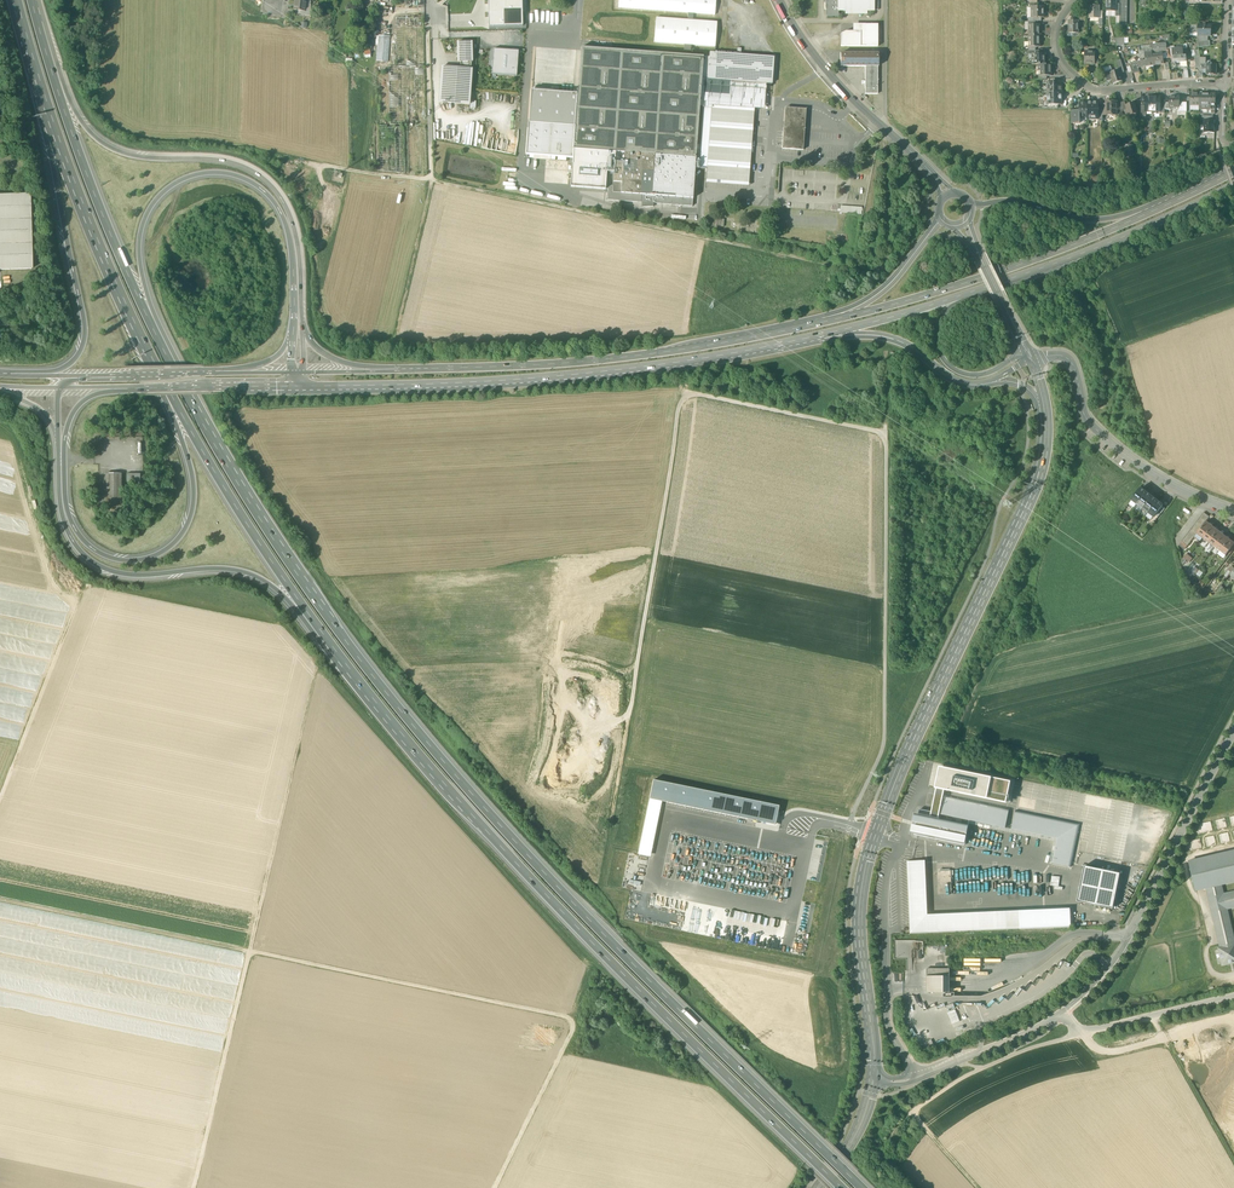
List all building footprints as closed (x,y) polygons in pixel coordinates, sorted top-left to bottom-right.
[(302,0),(295,0),(294,10),(306,11),(307,1),(302,0)] [(523,26),(522,0),(488,0),(489,27),(523,26)] [(715,15),(716,0),(619,0),(618,7),(688,13),(694,13),(715,15)] [(826,16),(838,16),(838,10),(874,10),(874,0),(827,0),(826,16)] [(1106,12),(1106,11),(1115,11),(1115,12),(1116,12),(1116,5),(1116,0),(1106,0),(1106,12)] [(1099,6),(1090,5),(1090,19),(1090,18),(1099,18),(1099,19),(1099,11),(1099,6)] [(1044,7),(1037,7),(1037,8),(1033,8),(1033,13),(1032,13),(1032,18),(1033,18),(1042,18),(1044,18),(1044,7)] [(688,20),(656,18),(654,42),(684,45),(684,55),(690,55),(691,45),(715,47),(717,22),(693,20),(688,20)] [(1078,20),(1069,20),(1069,33),(1070,33),(1078,33),(1078,34),(1079,21),(1079,20),(1078,20)] [(878,24),(866,24),(865,31),(865,46),(878,46),(878,24)] [(1035,25),(1029,25),(1029,26),(1031,26),(1031,30),(1029,30),(1029,35),(1029,36),(1040,36),(1040,35),(1039,26),(1040,26),(1040,25),(1035,25)] [(1211,26),(1198,26),(1198,36),(1211,36),(1211,26)] [(865,31),(846,31),(841,34),(841,46),(865,46),(865,31)] [(388,63),(390,37),(378,36),(376,62),(388,63)] [(1040,36),(1029,36),(1029,37),(1029,42),(1031,42),(1031,47),(1029,47),(1036,47),(1040,47),(1040,46),(1040,37),(1040,36)] [(1123,38),(1115,38),(1117,46),(1124,46),(1123,38)] [(472,42),(458,42),(458,62),(473,61),(472,42)] [(1157,45),(1150,45),(1150,50),(1152,50),(1163,49),(1167,49),(1166,44),(1165,44),(1165,42),(1164,42),(1161,42),(1161,43),(1160,43),(1160,42),(1157,42),(1157,45)] [(1198,43),(1184,44),(1184,46),(1183,46),(1183,48),(1183,49),(1183,55),(1186,55),(1185,49),(1186,46),(1187,47),(1198,45),(1198,43)] [(1150,45),(1144,46),(1144,50),(1145,54),(1152,53),(1152,50),(1150,50),(1150,45)] [(684,55),(581,47),(578,94),(575,126),(574,149),(624,153),(623,163),(621,194),(641,195),(693,199),(695,168),(695,163),(699,122),(699,112),(703,57),(703,56),(690,55),(684,55)] [(517,77),(519,52),(494,50),(492,75),(517,77)] [(1199,50),(1194,51),(1195,56),(1193,56),(1196,71),(1197,71),(1199,78),(1203,78),(1202,69),(1200,61),(1199,50)] [(737,54),(710,52),(709,57),(708,78),(708,79),(727,80),(766,83),(772,84),(774,57),(741,55),(737,54)] [(1095,52),(1090,52),(1086,52),(1086,57),(1085,57),(1085,64),(1095,64),(1095,63),(1095,56),(1095,52)] [(1152,53),(1145,54),(1146,61),(1151,61),(1150,59),(1153,58),(1152,56),(1152,53)] [(879,54),(840,54),(840,66),(878,66),(879,66),(879,54)] [(1040,54),(1032,54),(1029,54),(1029,59),(1033,59),(1033,65),(1039,65),(1046,65),(1046,64),(1046,54),(1040,54)] [(1163,54),(1152,56),(1153,58),(1154,65),(1164,64),(1163,54)] [(709,57),(703,57),(699,112),(704,112),(705,93),(706,78),(708,78),(709,57)] [(1146,61),(1138,62),(1139,66),(1139,68),(1154,65),(1153,58),(1150,59),(1151,61),(1146,61)] [(1205,58),(1200,58),(1201,61),(1200,61),(1202,69),(1205,69),(1205,68),(1206,66),(1207,66),(1206,75),(1216,75),(1216,65),(1212,65),(1212,64),(1210,61),(1208,61),(1207,64),(1205,64),(1205,58)] [(1121,59),(1116,61),(1119,70),(1120,73),(1125,72),(1121,59)] [(1046,65),(1039,65),(1040,65),(1040,71),(1042,71),(1042,75),(1042,76),(1046,76),(1052,76),(1052,65),(1046,65)] [(878,66),(865,66),(865,88),(878,88),(878,66)] [(472,69),(442,67),(440,103),(469,105),(472,69)] [(1112,70),(1104,73),(1107,81),(1112,80),(1110,73),(1113,72),(1112,70)] [(1113,72),(1110,73),(1112,80),(1114,84),(1122,81),(1120,73),(1119,70),(1113,72)] [(754,108),(764,109),(765,100),(766,83),(708,79),(708,78),(706,78),(704,112),(703,123),(700,164),(699,169),(707,169),(712,105),(713,105),(754,108)] [(1054,83),(1047,83),(1047,84),(1047,93),(1062,92),(1062,87),(1060,85),(1054,85),(1054,83)] [(532,90),(529,123),(575,126),(578,94),(558,92),(558,89),(553,89),(553,92),(532,90)] [(1062,92),(1047,93),(1047,94),(1047,105),(1056,105),(1062,105),(1062,92)] [(1199,93),(1191,93),(1191,97),(1191,105),(1199,106),(1199,93)] [(1211,93),(1199,93),(1199,106),(1199,109),(1211,109),(1211,106),(1211,100),(1211,93)] [(1180,97),(1169,97),(1169,103),(1169,107),(1180,107),(1180,103),(1180,97)] [(1098,102),(1087,102),(1087,118),(1098,118),(1098,111),(1098,102)] [(1117,102),(1106,102),(1106,104),(1106,115),(1117,115),(1117,102)] [(1126,106),(1127,110),(1125,111),(1127,117),(1135,114),(1138,113),(1135,103),(1126,106)] [(707,183),(749,186),(749,180),(750,161),(752,143),(753,123),(754,108),(713,105),(712,105),(707,169),(706,183),(707,183)] [(807,109),(786,107),(785,121),(784,128),(786,128),(786,126),(803,128),(803,130),(805,130),(806,123),(807,109)] [(1080,111),(1075,111),(1075,116),(1071,116),(1071,124),(1080,124),(1080,118),(1080,111)] [(1211,121),(1205,121),(1204,125),(1204,132),(1215,133),(1215,121),(1213,121),(1211,121)] [(575,126),(529,123),(526,155),(534,155),(551,157),(573,158),(574,149),(575,126)] [(803,128),(786,126),(786,128),(784,128),(782,149),(803,150),(804,139),(805,130),(803,130),(803,128)] [(624,153),(574,149),(573,158),(571,187),(606,190),(606,188),(608,189),(613,189),(615,162),(623,163),(624,153)] [(623,163),(615,162),(613,189),(613,193),(621,194),(623,163)] [(621,194),(613,193),(613,189),(608,189),(607,200),(641,203),(641,195),(621,194)] [(0,196),(0,270),(31,269),(29,195),(0,196)] [(693,199),(641,195),(641,203),(642,203),(642,207),(653,207),(654,204),(692,207),(693,199)] [(861,215),(861,208),(841,206),(840,213),(861,215)] [(122,504),(122,474),(107,474),(107,504),(122,504)] [(1140,488),(1131,500),(1137,505),(1146,493),(1140,488)] [(1146,493),(1137,505),(1142,509),(1151,497),(1146,493)] [(1151,497),(1142,509),(1148,513),(1157,501),(1151,497)] [(1163,505),(1157,501),(1148,513),(1153,517),(1158,512),(1162,506),(1163,505)] [(1212,526),(1206,522),(1203,526),(1201,529),(1198,531),(1197,534),(1203,538),(1212,526)] [(1212,526),(1203,538),(1208,542),(1218,530),(1212,526)] [(1218,530),(1208,542),(1214,547),(1223,535),(1218,530)] [(1223,535),(1214,547),(1220,551),(1229,539),(1223,535)] [(1220,551),(1226,555),(1233,544),(1233,543),(1229,539),(1220,551)] [(1182,558),(1188,564),(1194,558),(1187,553),(1182,558)] [(1232,566),(1229,570),(1225,576),(1224,578),(1226,580),(1230,574),(1233,569),(1233,568),(1232,566)] [(1010,782),(939,767),(935,788),(937,788),(944,790),(1006,803),(1010,782)] [(779,806),(654,780),(650,799),(659,801),(775,825),(779,806)] [(1009,810),(945,797),(940,820),(938,819),(944,790),(937,788),(931,818),(915,815),(913,822),(917,823),(916,826),(913,825),(911,832),(915,833),(914,835),(965,845),(970,820),(1005,828),(1009,810)] [(659,801),(650,799),(638,854),(648,856),(659,801)] [(1080,824),(1016,811),(1012,829),(1058,839),(1053,864),(1071,867),(1080,824)] [(1190,862),(1196,890),(1206,888),(1221,884),(1233,881),(1233,851),(1190,862)] [(1070,909),(927,915),(925,861),(923,861),(907,861),(910,934),(1071,927),(1070,911),(1070,909)] [(1120,874),(1085,866),(1077,901),(1112,909),(1120,874)] [(1221,884),(1206,888),(1220,948),(1233,945),(1233,939),(1227,909),(1233,907),(1233,892),(1224,894),(1221,884)] [(1220,948),(1219,948),(1223,965),(1233,962),(1233,945),(1220,948)] [(940,956),(940,967),(948,967),(948,956),(940,956)] [(950,969),(927,969),(927,993),(950,993),(950,969)] [(947,1006),(954,1024),(962,1020),(955,1003),(947,1006)] [(923,1043),(925,1049),(935,1045),(933,1039),(923,1043)]
